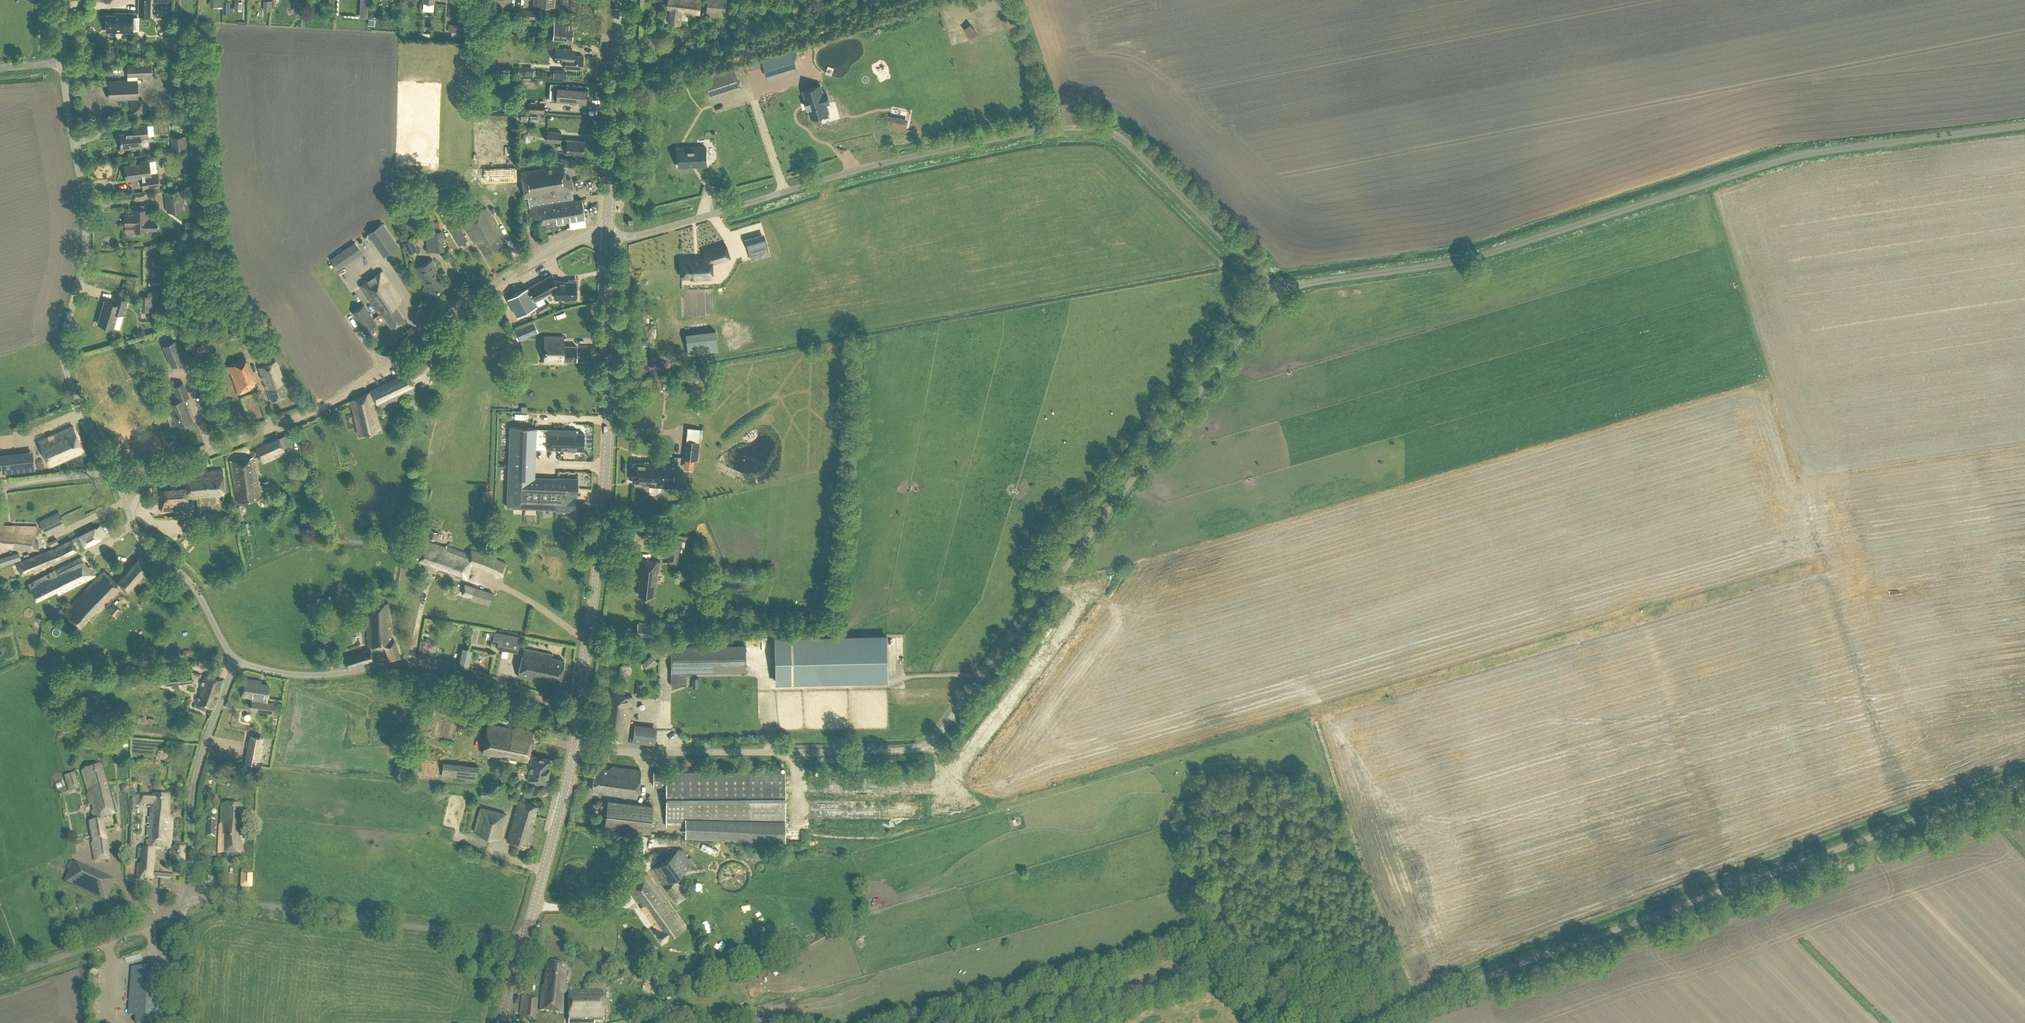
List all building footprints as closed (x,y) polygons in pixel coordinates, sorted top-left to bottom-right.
[(150,0),(140,0),(140,16),(150,16),(150,0)] [(702,0),(668,0),(668,6),(670,6),(669,21),(681,22),(682,11),(701,13),(702,0)] [(727,0),(709,0),(707,15),(726,17),(727,0)] [(234,9),(241,9),(242,1),(235,1),(234,9)] [(536,18),(537,10),(519,8),(519,17),(536,18)] [(140,16),(134,16),(134,13),(121,13),(121,15),(107,14),(107,32),(133,32),(133,29),(140,30),(140,16)] [(571,38),(572,26),(570,26),(571,19),(542,17),(541,24),(554,25),(553,36),(571,38)] [(180,49),(180,29),(179,29),(171,29),(170,49),(179,49),(180,49)] [(581,69),(582,55),(571,54),(572,48),(555,47),(554,60),(565,61),(565,67),(581,69)] [(768,79),(797,70),(791,50),(762,59),(768,79)] [(157,69),(174,68),(173,59),(157,60),(157,69)] [(118,64),(118,72),(128,72),(129,65),(118,64)] [(129,75),(150,75),(150,65),(129,66),(129,75)] [(533,76),(534,67),(525,66),(525,76),(533,76)] [(706,77),(712,97),(741,88),(735,68),(706,77)] [(119,100),(118,97),(138,96),(138,80),(110,81),(110,98),(112,98),(112,100),(119,100)] [(585,103),(586,87),(550,84),(549,100),(585,103)] [(821,84),(803,89),(807,102),(806,102),(806,103),(808,108),(809,108),(812,117),(829,112),(826,103),(830,102),(826,91),(823,92),(821,84)] [(132,113),(144,113),(144,101),(132,101),(132,113)] [(545,112),(545,102),(529,102),(528,112),(545,112)] [(909,118),(891,115),(889,126),(905,129),(907,127),(909,118)] [(121,148),(140,147),(139,136),(148,135),(147,124),(132,125),(133,132),(120,133),(121,148)] [(566,139),(560,139),(561,132),(546,131),(545,140),(560,141),(560,145),(565,146),(565,152),(583,153),(584,140),(566,139)] [(172,137),(173,149),(183,148),(182,136),(172,137)] [(706,146),(677,148),(678,166),(707,164),(706,146)] [(141,164),(125,166),(127,181),(132,180),(142,179),(143,185),(143,189),(144,189),(146,189),(159,187),(157,173),(151,174),(150,172),(149,160),(141,162),(141,164)] [(566,178),(564,165),(522,171),(526,196),(529,196),(535,237),(547,235),(546,227),(554,225),(560,222),(585,217),(582,198),(573,200),(571,189),(573,189),(571,177),(566,178)] [(185,186),(196,185),(195,172),(184,174),(185,186)] [(168,212),(184,210),(181,189),(165,191),(168,212)] [(148,217),(148,209),(133,208),(133,213),(125,213),(125,230),(145,230),(158,230),(158,218),(148,217)] [(503,242),(498,234),(501,233),(487,209),(464,222),(476,242),(478,241),(485,252),(503,242)] [(428,230),(425,231),(428,251),(445,248),(441,219),(426,221),(428,230)] [(399,244),(382,220),(367,230),(384,254),(399,244)] [(459,245),(468,240),(458,223),(449,228),(459,245)] [(409,254),(418,249),(412,238),(403,243),(409,254)] [(338,270),(363,253),(355,242),(330,258),(338,270)] [(703,255),(703,257),(699,258),(699,259),(692,260),(692,258),(681,258),(681,268),(681,278),(690,277),(690,279),(711,278),(711,274),(710,263),(728,258),(724,244),(701,250),(703,255)] [(430,294),(444,287),(435,269),(438,268),(434,259),(417,267),(430,294)] [(405,318),(396,305),(402,300),(382,270),(361,285),(367,293),(381,314),(383,313),(392,326),(405,318)] [(554,281),(551,274),(507,297),(516,316),(530,309),(537,305),(534,300),(548,292),(554,289),(555,298),(575,297),(575,288),(577,288),(577,282),(574,278),(569,279),(569,281),(554,281)] [(157,311),(157,295),(142,295),(142,311),(157,311)] [(124,314),(128,300),(115,296),(113,302),(106,300),(99,324),(114,328),(119,313),(124,314)] [(377,323),(364,304),(352,312),(365,331),(377,323)] [(518,339),(538,331),(534,321),(514,329),(518,339)] [(687,355),(717,352),(715,330),(685,333),(687,355)] [(226,335),(217,338),(219,344),(228,341),(226,335)] [(563,362),(575,362),(576,345),(563,345),(564,335),(545,335),(544,361),(563,362)] [(183,360),(175,339),(163,343),(171,365),(183,360)] [(240,393),(257,386),(254,381),(256,380),(247,357),(228,365),(240,393)] [(272,399),(287,393),(280,376),(283,375),(277,359),(259,366),(272,399)] [(146,369),(144,364),(137,367),(139,372),(146,369)] [(697,370),(692,376),(698,381),(703,375),(697,370)] [(379,408),(415,391),(406,373),(371,390),(379,408)] [(178,426),(193,420),(185,398),(189,397),(183,383),(173,386),(179,400),(170,404),(173,412),(169,414),(168,416),(171,425),(173,425),(178,424),(178,426)] [(360,434),(380,428),(370,391),(352,400),(360,434)] [(51,465),(82,452),(81,449),(84,448),(74,424),(40,439),(51,465)] [(534,478),(534,476),(534,475),(535,469),(535,448),(561,449),(581,450),(583,450),(584,433),(576,432),(576,429),(559,429),(555,429),(548,428),(548,431),(537,430),(537,428),(511,427),(510,476),(508,506),(556,508),(556,510),(574,511),(575,494),(577,494),(578,478),(572,477),(563,477),(560,477),(557,477),(557,479),(534,478)] [(279,436),(255,447),(263,464),(286,453),(279,436)] [(686,440),(683,458),(697,460),(699,441),(686,440)] [(26,451),(14,453),(14,455),(14,460),(2,461),(3,469),(15,467),(28,466),(27,458),(27,453),(26,451)] [(237,501),(260,498),(253,457),(230,461),(237,501)] [(675,486),(676,459),(652,458),(650,463),(632,462),(631,481),(647,482),(647,485),(675,486)] [(47,460),(41,462),(44,470),(50,469),(47,460)] [(207,471),(207,469),(186,471),(187,487),(160,488),(162,510),(188,509),(187,496),(211,495),(211,494),(224,493),(223,470),(207,471)] [(53,525),(49,516),(39,521),(43,530),(53,525)] [(39,525),(35,525),(9,524),(9,525),(0,525),(0,546),(4,546),(4,545),(10,545),(9,548),(38,548),(38,540),(33,540),(33,534),(39,534),(39,525)] [(84,547),(102,538),(96,526),(78,535),(84,547)] [(428,536),(434,538),(436,531),(430,529),(428,536)] [(21,575),(58,560),(78,550),(72,538),(51,549),(17,562),(21,575)] [(56,538),(49,541),(51,546),(58,543),(56,538)] [(681,551),(682,539),(664,538),(663,549),(668,550),(667,562),(679,563),(680,551),(681,551)] [(468,561),(502,574),(507,562),(490,556),(482,553),(474,550),(470,548),(468,552),(454,547),(446,544),(444,543),(444,545),(443,546),(425,539),(418,558),(437,565),(436,568),(437,568),(442,570),(444,567),(455,571),(454,574),(465,578),(466,579),(468,575),(470,571),(465,569),(465,568),(468,561)] [(135,553),(141,545),(136,541),(130,549),(135,553)] [(56,568),(28,582),(35,598),(59,587),(61,591),(79,583),(78,581),(87,576),(88,578),(96,575),(89,564),(87,565),(82,556),(56,568)] [(657,572),(658,560),(638,557),(636,578),(639,578),(637,593),(654,595),(655,582),(654,582),(656,572),(657,572)] [(117,581),(122,585),(127,589),(146,569),(148,566),(141,560),(139,558),(117,581)] [(99,610),(122,585),(117,581),(105,570),(65,611),(80,625),(97,608),(99,610)] [(464,583),(460,593),(471,597),(474,586),(464,583)] [(389,616),(388,602),(368,604),(369,616),(366,616),(368,646),(385,646),(390,659),(400,656),(394,638),(391,639),(390,616),(389,616)] [(117,617),(122,611),(116,605),(110,610),(117,617)] [(653,637),(654,624),(638,622),(636,635),(653,637)] [(518,652),(521,636),(494,631),(492,641),(498,642),(496,648),(518,652)] [(776,638),(776,681),(889,679),(888,636),(776,638)] [(746,644),(713,645),(671,645),(671,672),(671,685),(687,684),(687,677),(687,671),(746,670),(746,644)] [(348,667),(373,660),(370,648),(345,655),(348,667)] [(559,681),(564,660),(552,657),(552,654),(523,648),(518,675),(541,679),(541,677),(559,681)] [(97,661),(108,655),(105,649),(94,654),(97,661)] [(642,663),(648,670),(657,662),(651,654),(642,663)] [(166,684),(193,681),(191,669),(165,672),(166,684)] [(217,693),(222,679),(205,673),(199,690),(201,691),(197,703),(212,708),(215,699),(213,697),(214,692),(217,693)] [(269,685),(260,684),(260,681),(254,680),(244,678),(242,694),(241,696),(252,698),(252,699),(259,700),(257,711),(273,713),(274,702),(266,701),(267,698),(269,685)] [(599,736),(626,739),(632,696),(608,693),(607,702),(605,706),(602,710),(599,736)] [(547,782),(551,757),(529,753),(533,731),(487,723),(482,753),(531,761),(528,779),(547,782)] [(632,740),(654,743),(656,729),(634,726),(634,727),(632,740)] [(249,741),(245,761),(259,763),(261,750),(263,750),(264,744),(249,741)] [(969,764),(980,756),(973,748),(963,756),(969,764)] [(477,783),(477,765),(442,765),(442,783),(477,783)] [(639,769),(610,765),(605,767),(593,765),(589,788),(599,790),(598,792),(604,793),(635,798),(639,769)] [(93,812),(92,812),(95,822),(89,824),(93,845),(95,863),(110,861),(104,819),(118,815),(110,788),(106,789),(100,767),(82,773),(91,806),(92,806),(93,812)] [(785,841),(785,769),(654,770),(654,784),(666,784),(666,824),(685,824),(685,836),(785,841)] [(70,793),(80,791),(75,775),(66,777),(70,793)] [(481,798),(494,798),(493,788),(480,788),(481,798)] [(136,806),(140,806),(140,797),(136,797),(135,791),(129,791),(131,815),(129,859),(134,859),(135,848),(133,848),(134,831),(139,831),(139,825),(134,825),(134,815),(139,815),(139,809),(136,809),(136,806)] [(140,797),(140,806),(152,807),(148,849),(139,848),(138,859),(141,860),(140,865),(138,865),(136,880),(152,881),(155,850),(171,850),(173,820),(169,819),(171,799),(140,797)] [(530,845),(537,821),(533,820),(537,804),(520,799),(508,838),(530,845)] [(650,832),(653,805),(607,799),(604,827),(650,832)] [(240,830),(241,807),(222,806),(221,826),(220,826),(219,855),(244,856),(244,831),(240,830)] [(500,838),(507,813),(479,806),(473,831),(500,838)] [(879,808),(880,823),(891,822),(890,808),(879,808)] [(185,867),(186,845),(174,844),(174,853),(170,853),(169,867),(185,867)] [(662,887),(691,865),(678,848),(649,871),(662,887)] [(737,861),(737,852),(729,852),(729,861),(737,861)] [(63,884),(67,885),(106,904),(116,883),(71,861),(67,870),(69,871),(63,884)] [(251,889),(252,876),(251,876),(252,871),(242,870),(242,875),(241,875),(241,888),(242,888),(241,893),(250,893),(250,888),(251,889)] [(685,926),(658,889),(646,873),(627,886),(637,901),(640,899),(644,905),(642,906),(655,925),(656,925),(658,928),(655,931),(663,942),(685,926)] [(677,880),(676,879),(665,888),(673,898),(685,889),(678,880),(677,880)] [(565,989),(565,986),(567,966),(548,964),(546,987),(544,987),(541,1012),(564,1015),(567,990),(565,989)] [(164,971),(132,968),(129,1016),(137,1017),(136,1022),(152,1022),(153,1018),(161,1019),(164,971)] [(602,1000),(604,1000),(604,992),(569,993),(570,1022),(599,1022),(605,1022),(605,1017),(602,1017),(602,1000)] [(535,1022),(537,999),(521,998),(519,1020),(535,1022)]
